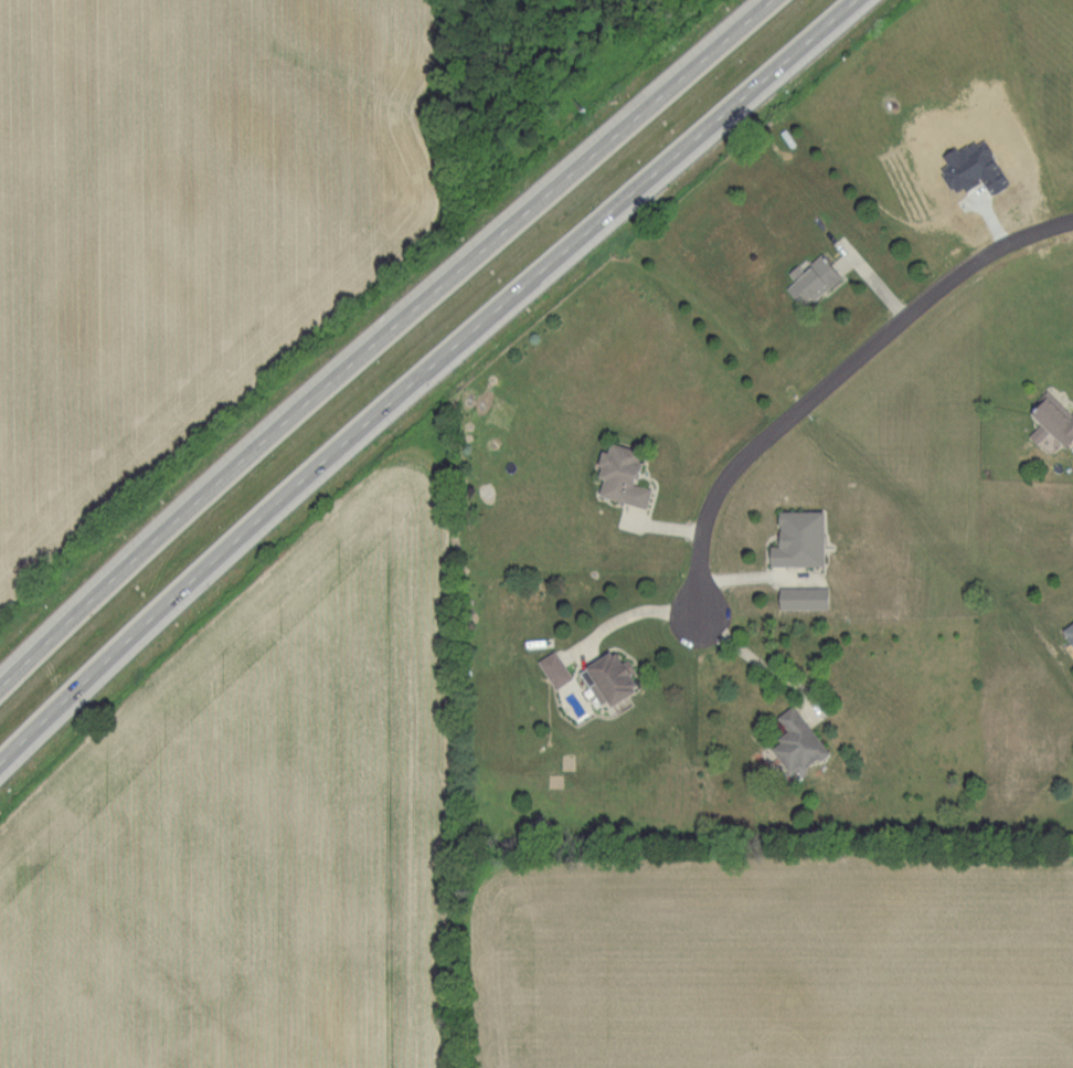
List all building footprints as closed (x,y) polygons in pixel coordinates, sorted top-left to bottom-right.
[(1002,181),(985,138),(943,155),(949,170),(942,172),(949,191),(966,185),(969,194),(1002,181)] [(844,276),(824,251),(809,264),(806,259),(790,272),(796,280),(787,288),(804,309),(844,276)] [(1059,446),(1072,431),(1072,416),(1041,386),(1019,410),(1059,446)] [(650,507),(655,489),(639,485),(648,451),(615,443),(613,451),(608,450),(601,478),(604,479),(600,494),(650,507)] [(828,510),(783,510),(783,545),(772,545),(771,564),(827,565),(828,510)] [(832,587),(782,586),(781,608),(832,609),(832,587)] [(1053,627),(1072,659),(1072,615),(1053,627)] [(618,705),(647,687),(622,647),(583,672),(592,686),(588,689),(599,707),(613,698),(618,705)] [(574,677),(556,650),(540,660),(557,688),(574,677)] [(793,734),(775,746),(796,776),(831,753),(798,705),(781,716),(793,734)]
